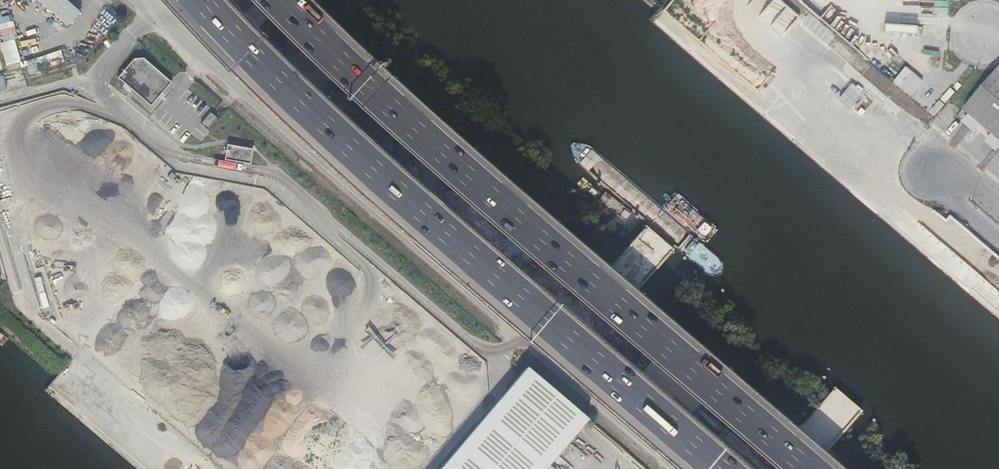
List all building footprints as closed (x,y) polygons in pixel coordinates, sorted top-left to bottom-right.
[(70,20),(82,6),(75,0),(46,0),(70,20)] [(0,12),(0,19),(5,42),(3,43),(7,65),(23,62),(12,9),(0,12)] [(154,106),(175,82),(141,53),(120,77),(154,106)] [(998,63),(960,107),(961,108),(998,64),(998,63)] [(961,108),(998,141),(998,64),(961,108)] [(838,95),(849,106),(862,94),(851,83),(838,95)] [(950,88),(940,99),(945,103),(954,92),(950,88)] [(934,116),(943,105),(938,101),(929,112),(934,116)] [(208,111),(198,123),(205,128),(215,117),(208,111)] [(231,144),(230,157),(252,159),(253,147),(231,144)] [(49,305),(47,294),(48,294),(44,276),(34,279),(41,307),(49,305)] [(437,468),(542,468),(585,418),(524,367),(437,468)]
